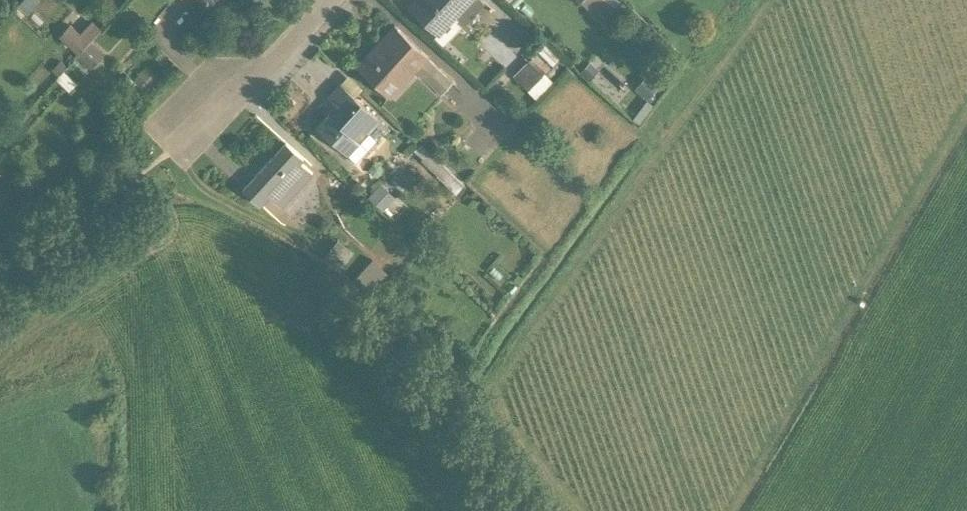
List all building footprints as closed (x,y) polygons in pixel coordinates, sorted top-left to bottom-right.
[(483,2),(481,0),(412,0),(406,6),(420,19),(416,24),(431,38),(435,34),(437,35),(454,16),(463,24),(483,2)] [(580,3),(605,27),(618,14),(615,11),(621,3),(618,0),(582,0),(580,3)] [(632,13),(621,24),(640,43),(650,33),(638,21),(639,20),(632,13)] [(77,56),(101,30),(91,21),(78,34),(69,25),(57,38),(77,56)] [(392,23),(354,65),(388,97),(413,71),(440,96),(452,84),(425,58),(427,56),(392,23)] [(94,44),(91,41),(69,65),(82,78),(103,55),(93,45),(94,44)] [(544,44),(537,52),(551,67),(559,59),(544,44)] [(535,54),(511,77),(534,100),(551,83),(543,74),(549,68),(535,54)] [(588,62),(579,72),(589,81),(598,71),(588,62)] [(126,77),(121,82),(129,91),(135,85),(144,95),(158,80),(145,68),(133,82),(126,77)] [(63,74),(54,84),(60,90),(63,87),(67,91),(73,84),(63,74)] [(348,156),(355,163),(385,129),(378,122),(380,120),(354,95),(361,88),(347,74),(340,82),(339,81),(324,97),(337,108),(332,115),(327,111),(313,127),(346,157),(348,156)] [(645,101),(631,119),(638,124),(652,105),(649,103),(646,101),(659,85),(647,74),(633,89),(645,101)] [(284,142),(241,189),(259,205),(268,196),(281,208),(311,174),(299,162),(302,159),(284,142)] [(462,186),(419,144),(413,151),(444,181),(442,183),(455,195),(462,186)] [(394,199),(380,185),(367,198),(382,212),(394,199)] [(352,252),(337,240),(321,260),(337,272),(352,252)] [(371,261),(354,278),(364,287),(381,269),(371,261)]
